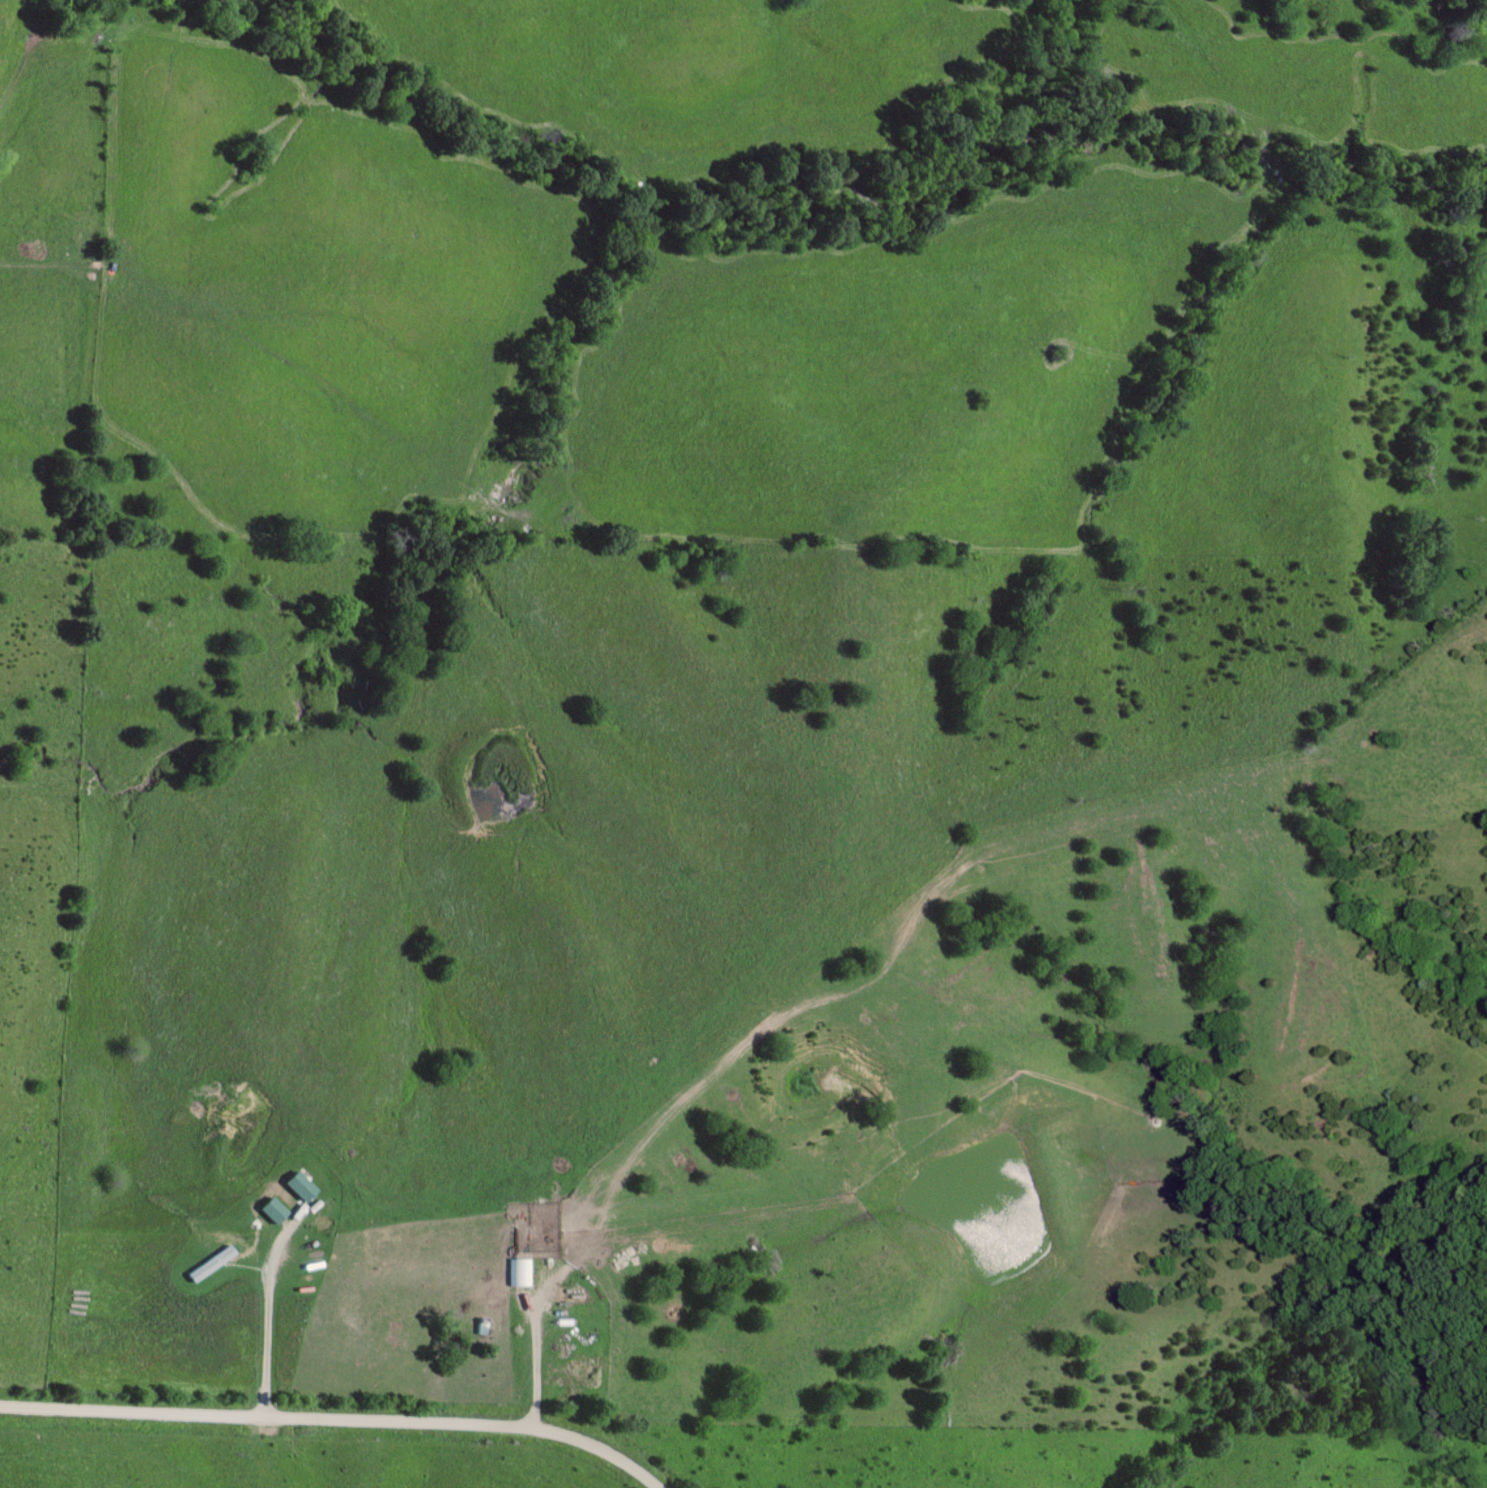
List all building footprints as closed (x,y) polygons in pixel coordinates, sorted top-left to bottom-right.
[(510,1289),(530,1289),(530,1260),(509,1260),(509,1255),(500,1255),(500,1268),(510,1268),(510,1289)] [(467,1290),(453,1290),(453,1300),(467,1300),(467,1290)]
